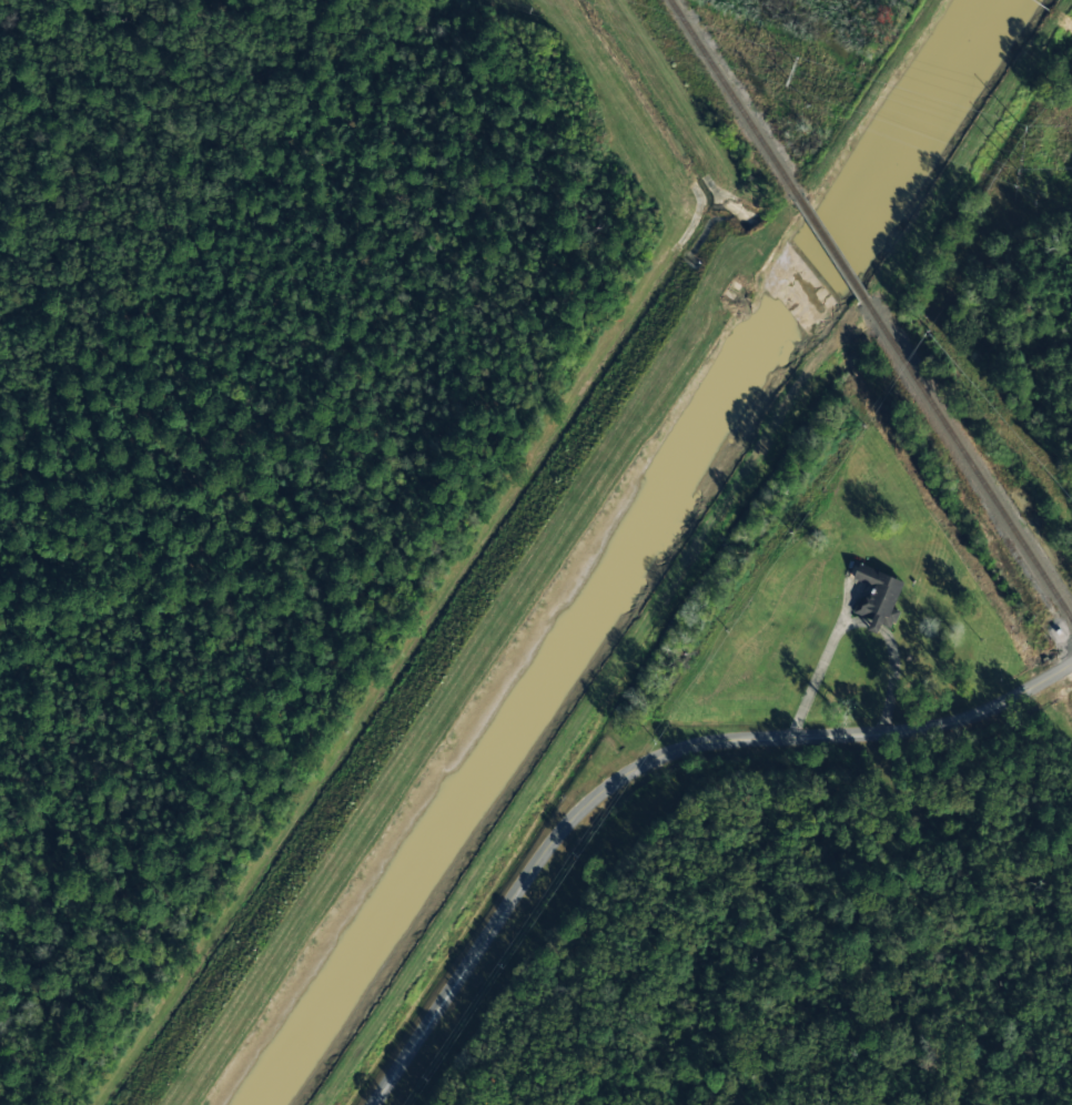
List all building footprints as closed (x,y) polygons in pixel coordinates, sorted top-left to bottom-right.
[(904,581),(858,565),(853,580),(871,586),(866,601),(859,598),(853,614),(870,620),(867,630),(878,634),(881,624),(894,628),(900,611),(894,609),(904,581)]
